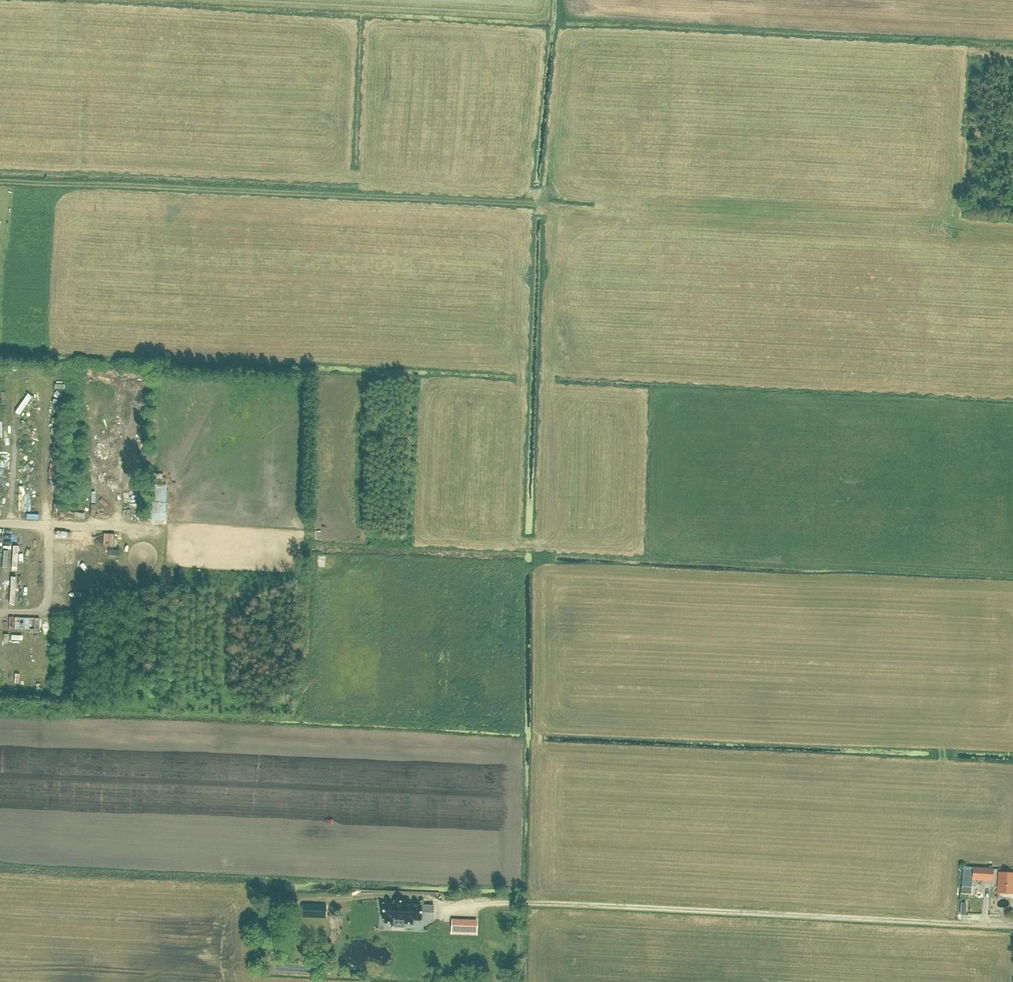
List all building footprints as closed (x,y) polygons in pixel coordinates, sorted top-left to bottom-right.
[(23,413),(33,393),(27,390),(17,410),(23,413)] [(32,415),(36,412),(31,407),(25,413),(35,424),(37,422),(32,415)] [(152,503),(151,521),(163,521),(163,503),(166,503),(167,484),(149,484),(149,503),(152,503)] [(153,559),(163,558),(162,549),(153,550),(153,559)] [(89,574),(91,568),(84,566),(82,572),(89,574)] [(11,656),(11,648),(1,648),(1,656),(11,656)] [(16,664),(15,672),(24,673),(25,666),(16,664)] [(971,888),(972,880),(992,881),(993,868),(973,867),(963,866),(961,887),(971,888)] [(999,873),(997,893),(1012,894),(1012,873),(999,873)] [(406,904),(406,901),(402,901),(394,901),(394,904),(392,904),(392,903),(388,903),(383,903),(382,912),(381,912),(381,918),(382,918),(382,919),(384,919),(384,923),(392,924),(393,924),(393,920),(396,920),(396,921),(402,921),(402,920),(404,920),(404,924),(413,924),(413,920),(421,921),(421,912),(422,905),(406,904)] [(460,923),(452,923),(451,933),(460,934),(460,923)]
